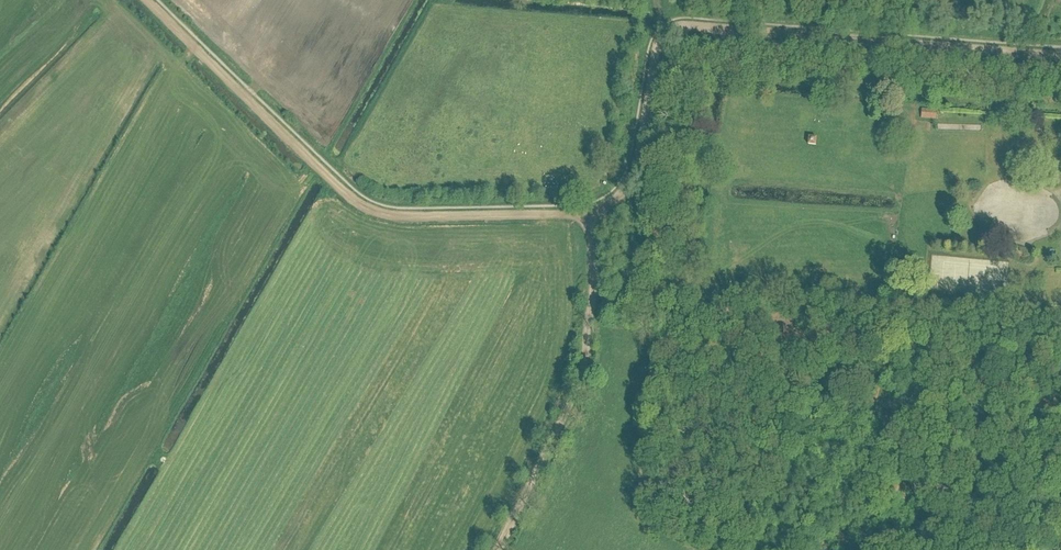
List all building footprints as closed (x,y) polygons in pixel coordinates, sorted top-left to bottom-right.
[(221,48),(216,50),(221,62),(226,59),(221,48)] [(937,120),(938,111),(922,110),(922,119),(937,120)] [(615,263),(618,273),(624,270),(621,261),(615,263)]
